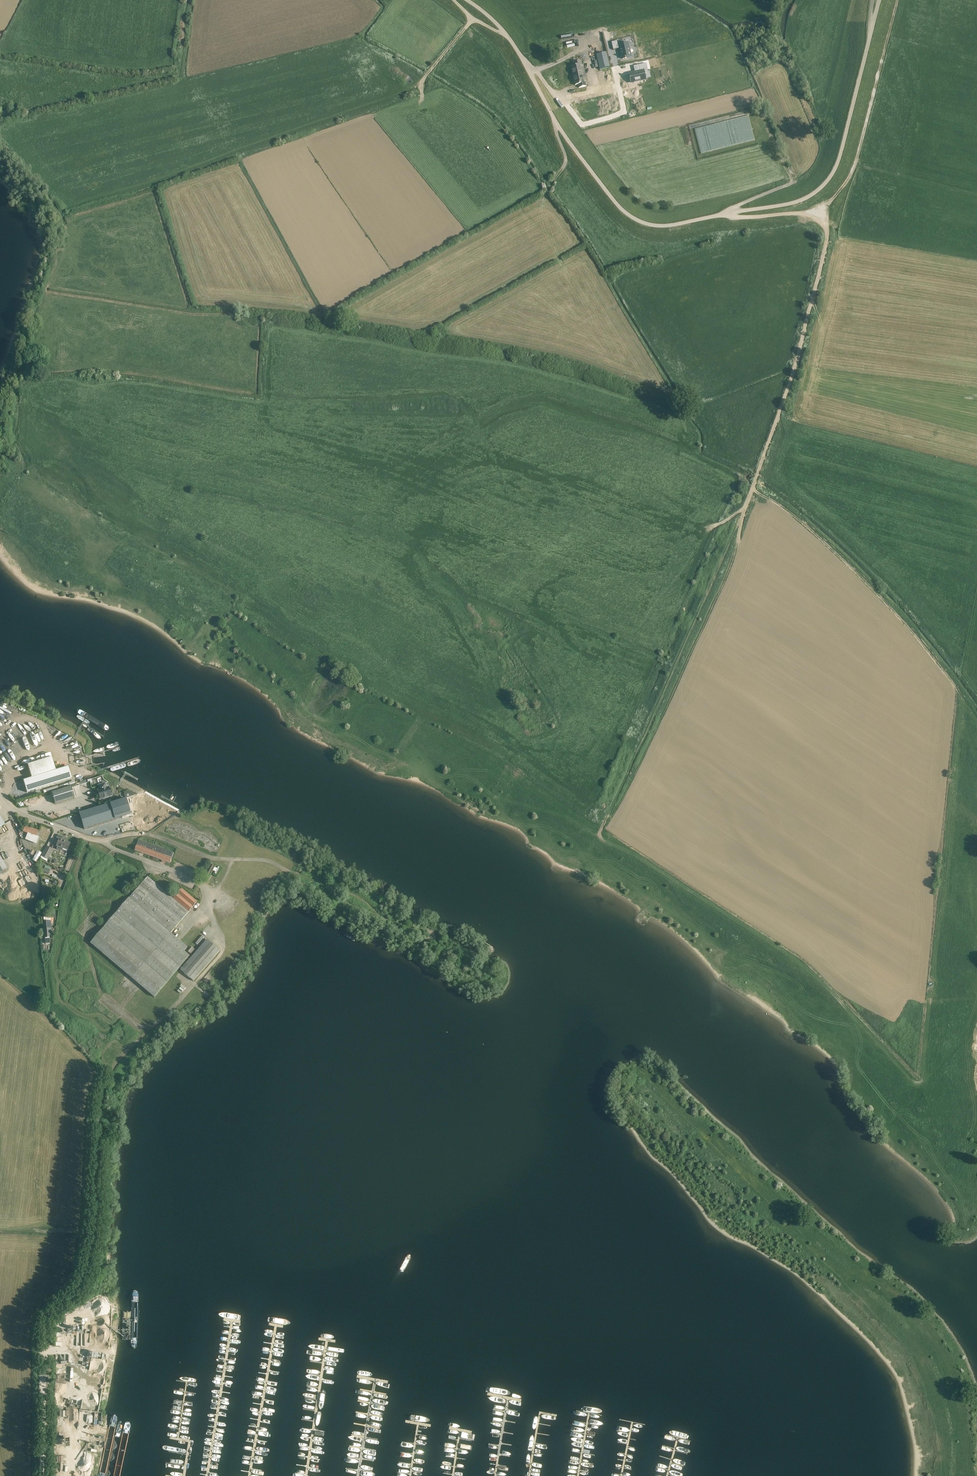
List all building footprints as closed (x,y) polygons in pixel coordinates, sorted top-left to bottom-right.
[(618,41),(611,42),(613,50),(619,48),(622,59),(625,58),(625,59),(626,58),(631,57),(628,43),(619,45),(618,41)] [(574,66),(571,67),(573,76),(582,74),(580,65),(581,65),(581,64),(581,61),(573,63),(574,66)] [(635,73),(629,74),(632,83),(645,80),(645,79),(644,74),(648,73),(648,72),(646,63),(639,65),(640,71),(635,73)] [(582,74),(573,76),(575,85),(578,84),(579,88),(586,86),(586,82),(584,83),(582,74)] [(745,142),(755,140),(750,123),(744,125),(745,129),(742,130),(745,142)] [(52,758),(39,762),(43,775),(56,771),(52,758)] [(39,762),(27,765),(31,778),(43,775),(39,762)] [(31,778),(23,781),(27,792),(71,779),(68,767),(56,771),(43,775),(31,778)] [(107,788),(105,783),(98,785),(99,790),(97,790),(100,799),(112,795),(109,787),(107,788)] [(55,804),(74,798),(71,786),(51,792),(55,804)] [(125,799),(110,804),(79,813),(84,829),(130,814),(125,799)] [(23,831),(27,833),(25,840),(36,844),(39,837),(36,836),(38,830),(35,829),(33,829),(25,826),(23,831)] [(65,841),(66,838),(62,836),(61,839),(59,839),(56,846),(57,846),(56,849),(62,851),(63,848),(67,850),(70,843),(65,841)] [(170,863),(172,858),(174,853),(139,840),(137,845),(135,850),(170,863)] [(46,846),(41,856),(51,861),(52,859),(49,857),(53,849),(46,846)] [(36,863),(41,853),(37,851),(32,860),(36,863)] [(217,869),(215,868),(216,866),(213,864),(207,875),(209,876),(213,870),(215,871),(214,874),(217,875),(221,868),(218,867),(217,869)] [(13,891),(30,882),(27,876),(10,885),(13,891)] [(190,955),(184,951),(187,947),(171,933),(189,911),(198,901),(182,888),(173,898),(148,876),(129,898),(90,943),(154,997),(190,955)] [(202,935),(195,943),(197,945),(204,937),(202,935)] [(220,950),(207,939),(180,970),(194,981),(220,950)]
